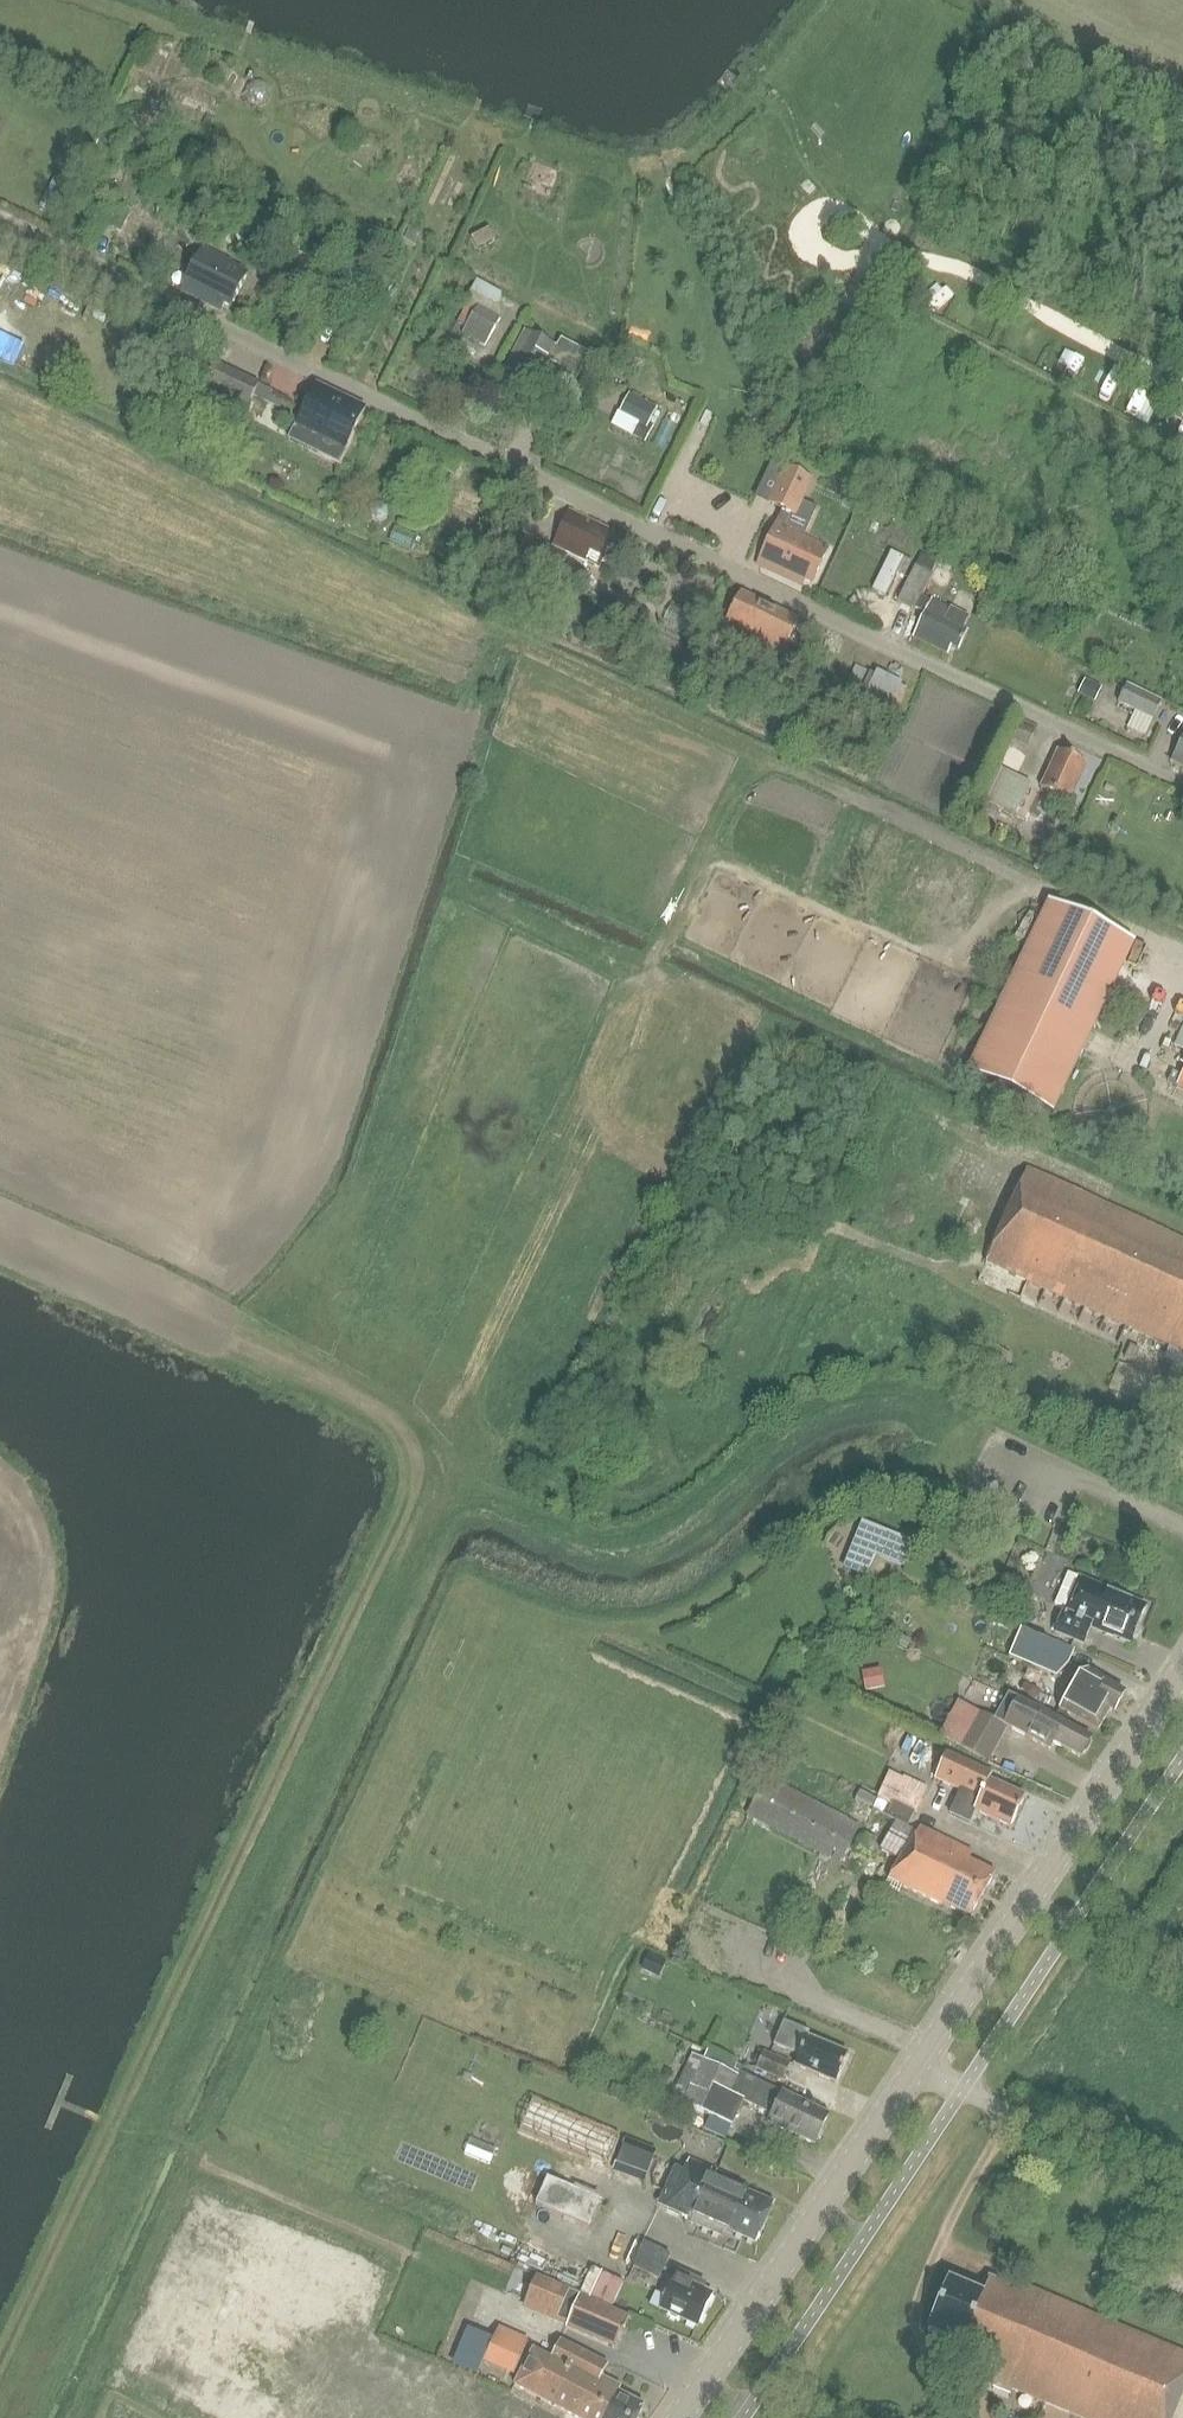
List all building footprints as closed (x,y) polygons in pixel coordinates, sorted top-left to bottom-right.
[(53,178),(46,192),(64,201),(71,188),(67,185),(53,178)] [(45,194),(41,202),(49,206),(53,198),(45,194)] [(225,304),(232,307),(248,275),(231,267),(232,264),(202,249),(182,291),(221,311),(225,304)] [(468,302),(458,321),(468,326),(464,335),(486,346),(499,318),(491,314),(501,294),(476,282),(466,301),(468,302)] [(576,380),(589,355),(561,340),(557,348),(526,331),(505,369),(512,373),(509,379),(528,389),(531,383),(537,386),(550,362),(563,369),(561,373),(576,380)] [(260,385),(216,364),(202,392),(246,413),(254,396),(260,385)] [(260,385),(254,396),(267,402),(270,396),(272,391),(260,385)] [(365,410),(315,387),(296,428),(324,441),(318,454),(339,464),(365,410)] [(648,425),(657,409),(629,394),(618,415),(639,426),(646,430),(648,425)] [(270,396),(267,402),(280,409),(283,402),(270,396)] [(639,426),(634,437),(645,442),(652,427),(648,425),(646,430),(639,426)] [(808,478),(788,468),(771,502),(785,509),(791,512),(796,501),(808,478)] [(785,509),(779,523),(804,534),(815,509),(796,501),(791,512),(785,509)] [(378,506),(370,511),(371,520),(380,525),(388,519),(387,510),(378,506)] [(607,562),(616,543),(609,539),(613,532),(570,512),(554,545),(599,567),(603,560),(607,562)] [(777,522),(757,566),(802,586),(805,581),(812,584),(828,548),(802,537),(804,534),(779,523),(777,522)] [(521,536),(511,556),(556,578),(566,558),(521,536)] [(891,552),(872,590),(885,596),(895,576),(903,580),(912,562),(891,552)] [(897,602),(924,615),(913,636),(949,653),(952,646),(960,650),(968,632),(963,629),(969,617),(932,599),(930,602),(921,598),(932,575),(931,575),(937,562),(921,554),(897,602)] [(781,658),(799,621),(740,593),(722,630),(781,658)] [(786,653),(780,666),(790,671),(796,659),(786,653)] [(1085,681),(1078,695),(1089,700),(1096,686),(1085,681)] [(1162,703),(1127,686),(1118,704),(1153,721),(1162,703)] [(1029,745),(1035,731),(1013,721),(1007,734),(1029,745)] [(1172,762),(1182,767),(1182,739),(1172,762)] [(1069,802),(1086,764),(1058,751),(1041,789),(1069,802)] [(987,803),(1001,771),(987,765),(974,797),(987,803)] [(1001,771),(987,803),(1016,815),(1030,784),(1001,771)] [(1048,1118),(1131,947),(1045,906),(963,1077),(1048,1118)] [(1175,1084),(1182,1088),(1182,1068),(1175,1084)] [(1027,1285),(1182,1357),(1182,1239),(1028,1168),(982,1265),(984,1266),(977,1283),(1020,1302),(1027,1285)] [(1131,1364),(1136,1352),(1127,1348),(1121,1360),(1131,1364)] [(858,1523),(848,1548),(871,1557),(906,1571),(916,1547),(858,1523)] [(1064,1610),(1055,1633),(1083,1645),(1089,1628),(1130,1644),(1132,1639),(1137,1637),(1139,1631),(1137,1626),(1145,1606),(1099,1587),(1077,1578),(1067,1575),(1054,1607),(1064,1610)] [(1057,1677),(1079,1652),(1022,1628),(1009,1657),(1057,1677)] [(874,1671),(861,1673),(865,1691),(878,1688),(874,1671)] [(1114,1713),(1125,1694),(1099,1679),(1097,1676),(1088,1671),(1079,1677),(1060,1711),(1098,1732),(1110,1711),(1114,1713)] [(1025,1684),(1021,1691),(1026,1693),(1030,1687),(1025,1684)] [(1038,1694),(1035,1700),(1043,1705),(1047,1699),(1038,1694)] [(1008,1695),(994,1722),(999,1725),(1049,1751),(1053,1743),(1080,1757),(1083,1753),(1086,1753),(1090,1744),(1089,1742),(1091,1737),(1044,1712),(1044,1713),(1008,1695)] [(984,1717),(966,1750),(988,1763),(1007,1729),(999,1725),(994,1722),(984,1717)] [(1026,1797),(989,1781),(991,1775),(946,1754),(934,1779),(979,1799),(974,1810),(1012,1827),(1026,1797)] [(833,1863),(840,1866),(861,1827),(765,1777),(745,1817),(833,1863)] [(859,1792),(855,1801),(873,1810),(886,1817),(895,1821),(908,1827),(914,1814),(890,1803),(889,1806),(877,1800),(859,1792)] [(895,1821),(877,1851),(900,1862),(904,1854),(917,1832),(908,1827),(895,1821)] [(917,1832),(904,1854),(983,1895),(996,1873),(969,1860),(972,1852),(921,1826),(917,1832)] [(897,1866),(889,1880),(942,1906),(943,1904),(970,1917),(983,1895),(904,1854),(900,1862),(897,1866)] [(648,1955),(641,1969),(653,1974),(659,1960),(648,1955)] [(836,2083),(848,2055),(808,2038),(810,2033),(784,2023),(774,2046),(799,2056),(795,2066),(836,2083)] [(782,2092),(781,2094),(738,2073),(740,2069),(707,2053),(703,2062),(691,2057),(671,2099),(731,2128),(742,2104),(770,2118),(768,2123),(815,2146),(829,2116),(782,2092)] [(763,2054),(756,2071),(785,2082),(791,2065),(763,2054)] [(534,2101),(521,2131),(608,2168),(621,2137),(534,2101)] [(470,2141),(465,2154),(490,2164),(495,2151),(470,2141)] [(645,2182),(656,2152),(625,2141),(614,2171),(645,2182)] [(720,2205),(766,2224),(774,2205),(747,2193),(748,2190),(731,2182),(729,2177),(689,2161),(684,2171),(675,2167),(671,2175),(703,2188),(701,2194),(721,2203),(720,2205)] [(756,2245),(766,2224),(720,2205),(721,2203),(701,2194),(703,2188),(671,2175),(658,2206),(693,2220),(691,2224),(720,2237),(723,2230),(756,2245)] [(548,2177),(536,2205),(589,2227),(600,2200),(575,2189),(548,2177)] [(649,2275),(658,2279),(669,2257),(642,2244),(632,2267),(649,2275)] [(699,2289),(702,2283),(678,2272),(673,2283),(669,2281),(662,2296),(666,2298),(660,2310),(697,2328),(713,2295),(699,2289)] [(928,2330),(963,2345),(957,2359),(993,2374),(991,2379),(1083,2417),(1173,2417),(1182,2393),(1182,2352),(1009,2278),(1007,2284),(991,2278),(984,2294),(950,2279),(928,2330)] [(536,2279),(525,2307),(558,2321),(558,2320),(568,2324),(567,2326),(616,2347),(628,2318),(536,2279)] [(228,2294),(207,2348),(262,2369),(283,2315),(228,2294)] [(493,2340),(485,2359),(516,2372),(524,2353),(493,2340)] [(512,2385),(575,2417),(638,2417),(644,2407),(618,2393),(621,2388),(602,2378),(608,2366),(560,2341),(550,2359),(531,2349),(527,2356),(512,2385)] [(448,2365),(474,2376),(480,2359),(454,2349),(448,2365)]
